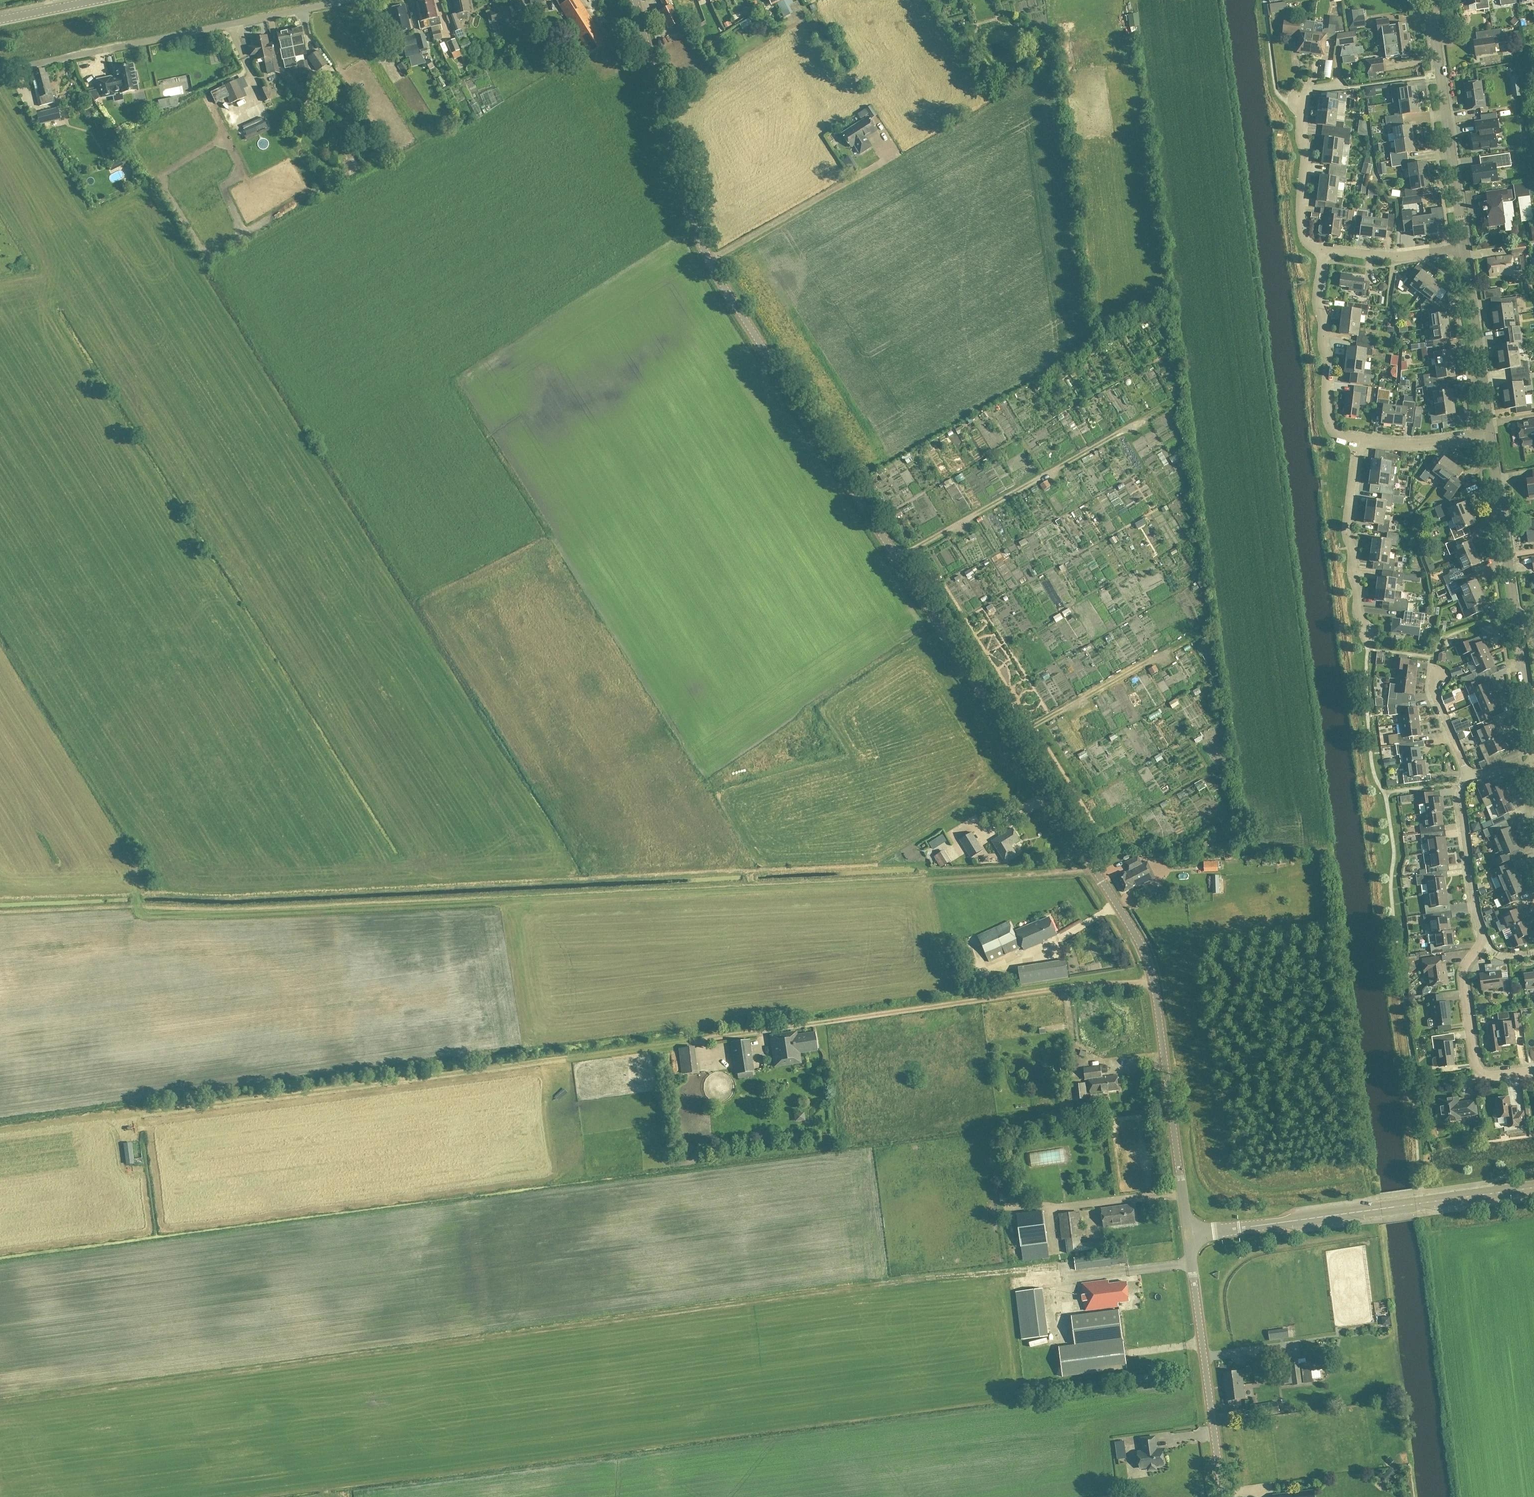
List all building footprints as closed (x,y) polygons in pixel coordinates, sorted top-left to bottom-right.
[(424,1),(430,28),(440,25),(438,17),(437,17),(433,0),(430,0),(424,1)] [(447,17),(453,33),(461,29),(458,21),(467,19),(465,12),(472,11),(470,0),(452,0),(455,14),(447,17)] [(523,0),(513,0),(516,14),(525,12),(523,0)] [(589,54),(606,44),(578,0),(555,0),(589,54)] [(787,0),(780,3),(783,11),(790,8),(787,0)] [(1488,10),(1489,10),(1488,0),(1467,0),(1468,6),(1475,5),(1476,12),(1488,10)] [(430,28),(424,1),(416,3),(421,21),(417,22),(419,30),(430,28)] [(393,34),(410,30),(403,6),(387,10),(393,34)] [(669,7),(658,12),(666,29),(677,23),(669,7)] [(491,22),(498,21),(507,18),(505,8),(489,12),(491,22)] [(1356,12),(1347,13),(1349,29),(1365,27),(1363,17),(1357,18),(1356,12)] [(1313,39),(1311,54),(1316,55),(1315,57),(1320,57),(1322,56),(1324,56),(1326,42),(1327,40),(1334,41),(1335,33),(1344,32),(1342,18),(1330,17),(1329,26),(1328,30),(1325,30),(1323,31),(1323,26),(1314,25),(1313,39)] [(1519,22),(1515,18),(1509,23),(1513,27),(1519,22)] [(1378,34),(1382,33),(1382,37),(1407,33),(1405,23),(1388,26),(1387,20),(1376,21),(1378,34)] [(1285,21),(1283,35),(1292,36),(1298,37),(1300,39),(1298,53),(1300,53),(1302,55),(1306,56),(1306,54),(1311,54),(1313,39),(1314,25),(1314,24),(1299,22),(1293,22),(1285,21)] [(288,30),(295,57),(306,54),(303,45),(304,45),(300,28),(288,30)] [(295,57),(288,30),(277,33),(282,59),(295,57)] [(1503,44),(1502,32),(1501,30),(1485,32),(1487,40),(1473,42),(1475,56),(1495,53),(1494,45),(1503,44)] [(1344,46),(1351,45),(1357,45),(1356,33),(1350,34),(1343,35),(1337,36),(1335,47),(1344,46)] [(1407,34),(1407,33),(1382,37),(1384,47),(1408,43),(1408,42),(1410,42),(1409,34),(1407,34)] [(421,34),(414,36),(416,45),(418,51),(425,49),(421,34)] [(432,43),(441,41),(439,34),(431,36),(432,43)] [(251,38),(253,46),(247,47),(249,55),(255,54),(256,60),(263,59),(264,64),(272,62),(270,53),(273,52),(271,43),(268,44),(266,35),(251,38)] [(416,45),(414,36),(414,35),(402,38),(404,48),(416,45)] [(459,51),(454,40),(446,43),(451,54),(459,51)] [(1408,44),(1408,43),(1384,47),(1386,59),(1401,56),(1401,59),(1409,57),(1408,56),(1410,55),(1409,50),(1411,49),(1410,44),(1408,44)] [(419,55),(418,51),(416,45),(404,48),(407,58),(419,55)] [(326,64),(317,51),(307,57),(316,71),(326,64)] [(455,56),(457,62),(464,59),(461,53),(455,56)] [(1383,71),(1382,59),(1366,61),(1367,73),(1383,71)] [(299,78),(305,76),(302,62),(296,63),(299,78)] [(407,70),(402,62),(396,66),(400,73),(407,70)] [(120,94),(137,91),(135,82),(137,81),(135,73),(133,73),(132,65),(115,69),(117,78),(110,80),(110,78),(97,81),(100,98),(114,96),(113,92),(120,90),(120,94)] [(43,69),(34,72),(36,81),(33,82),(39,107),(54,103),(47,74),(44,74),(43,69)] [(1509,78),(1511,89),(1519,87),(1518,76),(1509,78)] [(189,77),(161,82),(163,98),(186,94),(184,87),(191,86),(189,77)] [(230,104),(241,98),(234,81),(222,87),(230,104)] [(468,82),(462,85),(463,89),(456,93),(457,96),(465,93),(468,99),(475,96),(468,82)] [(1480,82),(1463,85),(1466,103),(1465,103),(1466,110),(1485,108),(1484,96),(1482,96),(1480,82)] [(313,95),(302,83),(293,91),(304,103),(313,95)] [(1407,89),(1407,83),(1390,85),(1391,95),(1398,94),(1399,103),(1417,100),(1415,87),(1407,89)] [(258,90),(263,102),(270,99),(265,87),(258,90)] [(140,90),(134,94),(139,102),(146,98),(140,90)] [(1346,91),(1329,93),(1328,101),(1320,100),(1319,113),(1336,115),(1338,102),(1345,103),(1346,97),(1346,91)] [(169,99),(170,107),(177,106),(176,98),(169,99)] [(1385,118),(1386,124),(1402,122),(1401,116),(1419,113),(1417,100),(1399,103),(1400,110),(1394,111),(1394,116),(1385,118)] [(876,116),(870,106),(865,109),(871,119),(876,116)] [(57,108),(36,114),(39,125),(60,119),(57,108)] [(1334,134),(1350,136),(1351,129),(1343,128),(1335,127),(1336,122),(1336,115),(1319,113),(1317,126),(1335,128),(1334,134)] [(877,131),(875,128),(868,117),(842,134),(851,148),(854,146),(860,155),(871,147),(865,138),(877,131)] [(248,135),(267,125),(264,118),(244,128),(248,135)] [(1481,122),(1479,122),(1475,123),(1476,134),(1470,135),(1473,151),(1497,148),(1495,135),(1499,134),(1497,120),(1486,121),(1481,122)] [(1394,134),(1395,142),(1412,139),(1413,139),(1414,138),(1413,132),(1412,131),(1411,132),(1410,127),(1403,127),(1402,122),(1386,124),(1387,130),(1387,135),(1394,134)] [(1326,138),(1324,152),(1341,154),(1343,146),(1349,146),(1350,136),(1334,134),(1333,139),(1326,138)] [(1390,155),(1391,161),(1408,159),(1407,153),(1414,152),(1412,139),(1395,142),(1396,149),(1389,150),(1390,155)] [(1346,173),(1346,167),(1340,166),(1341,154),(1324,152),(1323,165),(1330,166),(1330,172),(1346,173)] [(1509,154),(1490,157),(1491,166),(1471,169),(1474,185),(1498,182),(1496,169),(1511,167),(1509,154)] [(1409,170),(1410,178),(1428,176),(1426,163),(1409,165),(1408,159),(1391,161),(1392,168),(1401,166),(1402,171),(1409,170)] [(1320,189),(1337,191),(1338,179),(1345,180),(1346,173),(1330,172),(1329,177),(1321,176),(1320,189)] [(1429,188),(1428,176),(1410,178),(1411,186),(1404,187),(1406,198),(1422,196),(1421,190),(1429,188)] [(1515,186),(1517,198),(1529,195),(1527,183),(1515,186)] [(1325,209),(1327,209),(1341,211),(1342,199),(1336,198),(1337,191),(1320,189),(1318,202),(1326,203),(1325,209)] [(1488,203),(1482,204),(1480,204),(1480,210),(1483,209),(1485,221),(1488,220),(1489,228),(1505,225),(1504,219),(1514,218),(1512,202),(1502,204),(1502,202),(1508,201),(1506,191),(1486,193),(1488,203)] [(275,209),(280,206),(276,199),(271,202),(275,209)] [(1424,217),(1427,235),(1439,233),(1438,225),(1444,224),(1442,208),(1431,209),(1432,216),(1424,217)] [(1357,213),(1341,211),(1327,209),(1325,227),(1321,226),(1320,227),(1319,232),(1320,234),(1324,235),(1339,237),(1341,220),(1356,222),(1357,213)] [(1357,213),(1356,222),(1355,228),(1361,229),(1360,237),(1372,238),(1375,220),(1368,219),(1369,212),(1358,211),(1357,213)] [(1413,231),(1414,237),(1427,235),(1424,217),(1417,218),(1416,211),(1411,212),(1401,213),(1404,232),(1413,231)] [(1375,220),(1372,238),(1385,240),(1386,232),(1393,232),(1395,216),(1388,215),(1387,222),(1375,220)] [(1525,244),(1509,246),(1511,255),(1526,253),(1525,244)] [(1519,257),(1512,258),(1512,257),(1487,260),(1489,277),(1514,274),(1514,273),(1521,272),(1519,257)] [(1411,286),(1421,294),(1431,280),(1421,272),(1417,279),(1411,275),(1404,285),(1401,288),(1403,290),(1406,292),(1411,286)] [(1341,275),(1340,282),(1340,287),(1349,289),(1349,291),(1362,293),(1362,297),(1368,298),(1370,283),(1364,282),(1364,280),(1351,279),(1352,276),(1341,275)] [(1422,311),(1438,309),(1437,303),(1432,300),(1441,287),(1431,280),(1421,294),(1428,299),(1423,305),(1421,305),(1422,311)] [(1533,292),(1532,281),(1523,282),(1525,293),(1533,292)] [(1384,283),(1382,283),(1378,286),(1378,289),(1381,292),(1384,292),(1387,289),(1387,286),(1384,283)] [(1491,307),(1493,319),(1513,317),(1512,309),(1518,309),(1516,298),(1501,300),(1502,306),(1491,307)] [(1341,322),(1359,324),(1360,316),(1367,317),(1368,306),(1347,303),(1346,310),(1343,309),(1341,322)] [(1430,321),(1431,329),(1449,326),(1447,314),(1439,315),(1438,309),(1422,311),(1423,322),(1430,321)] [(1512,337),(1521,335),(1519,322),(1514,323),(1513,317),(1493,319),(1495,331),(1505,330),(1506,338),(1512,337)] [(1357,337),(1357,343),(1373,345),(1374,339),(1364,338),(1365,333),(1358,332),(1359,324),(1341,322),(1340,335),(1357,337)] [(1426,343),(1427,348),(1427,349),(1443,346),(1442,340),(1450,339),(1449,326),(1431,329),(1432,336),(1425,337),(1426,343)] [(1521,337),(1521,335),(1512,337),(1506,338),(1507,345),(1497,347),(1498,359),(1518,356),(1518,350),(1523,349),(1521,337)] [(1349,348),(1347,361),(1364,363),(1365,356),(1372,357),(1373,345),(1357,343),(1356,349),(1349,348)] [(1435,360),(1436,367),(1454,364),(1452,351),(1444,352),(1443,346),(1427,349),(1428,361),(1435,360)] [(1519,363),(1518,356),(1498,359),(1500,371),(1513,369),(1514,376),(1529,374),(1527,362),(1519,363)] [(1364,363),(1347,361),(1345,361),(1344,362),(1343,367),(1344,368),(1346,368),(1345,373),(1352,374),(1351,384),(1369,386),(1370,371),(1363,370),(1364,363)] [(1425,387),(1426,387),(1437,386),(1448,384),(1447,377),(1456,376),(1454,364),(1436,367),(1437,374),(1423,376),(1425,387)] [(1531,387),(1529,374),(1514,376),(1515,384),(1502,386),(1504,398),(1524,395),(1523,388),(1531,387)] [(1434,398),(1435,405),(1453,403),(1451,391),(1438,393),(1437,386),(1426,387),(1428,399),(1434,398)] [(1358,418),(1360,400),(1366,401),(1368,388),(1354,387),(1353,394),(1347,393),(1344,416),(1358,418)] [(1524,395),(1504,398),(1505,410),(1516,408),(1517,414),(1532,412),(1531,406),(1525,406),(1524,395)] [(1389,401),(1386,400),(1377,399),(1376,410),(1383,411),(1381,424),(1393,426),(1395,408),(1388,407),(1389,401)] [(1402,408),(1395,408),(1393,426),(1405,427),(1406,414),(1414,415),(1415,404),(1402,402),(1402,408)] [(1454,414),(1453,403),(1435,405),(1436,412),(1430,413),(1432,424),(1442,423),(1441,416),(1454,414)] [(979,423),(987,419),(983,413),(976,417),(979,423)] [(1517,423),(1520,439),(1521,438),(1522,446),(1532,445),(1531,439),(1533,439),(1533,419),(1528,420),(1528,422),(1517,423)] [(1413,423),(1405,424),(1406,439),(1414,439),(1413,423)] [(1385,438),(1395,437),(1394,427),(1384,428),(1385,438)] [(933,464),(938,461),(934,453),(929,455),(933,464)] [(1372,461),(1371,473),(1389,476),(1389,475),(1395,476),(1397,456),(1384,455),(1383,462),(1372,461)] [(1442,480),(1453,466),(1444,459),(1436,470),(1430,465),(1419,479),(1425,483),(1429,478),(1433,481),(1437,476),(1442,480)] [(1449,502),(1450,502),(1450,501),(1462,485),(1456,480),(1462,473),(1453,466),(1442,480),(1448,484),(1444,489),(1448,492),(1444,497),(1449,501),(1449,502)] [(1075,469),(1069,472),(1073,481),(1080,478),(1075,469)] [(1389,476),(1371,473),(1370,474),(1369,474),(1368,475),(1367,483),(1368,485),(1369,485),(1369,486),(1380,487),(1380,494),(1382,495),(1393,496),(1394,484),(1388,483),(1389,476)] [(903,497),(912,494),(910,489),(901,491),(903,497)] [(1367,500),(1366,512),(1384,514),(1385,508),(1391,508),(1393,496),(1382,495),(1381,502),(1367,500)] [(1004,503),(1006,508),(1014,504),(1011,499),(1004,503)] [(1468,504),(1466,504),(1465,503),(1452,509),(1450,502),(1449,502),(1440,506),(1445,518),(1451,515),(1453,521),(1470,514),(1469,513),(1471,511),(1468,504)] [(1076,511),(1080,521),(1086,518),(1082,508),(1076,511)] [(1377,532),(1387,534),(1388,534),(1389,522),(1383,521),(1384,514),(1366,512),(1364,524),(1378,525),(1377,532)] [(1452,534),(1454,541),(1455,541),(1464,537),(1461,530),(1474,525),(1474,524),(1475,522),(1472,515),(1470,515),(1470,514),(1453,521),(1455,528),(1450,530),(1452,534)] [(1116,524),(1124,520),(1121,515),(1113,519),(1116,524)] [(1138,527),(1147,522),(1144,517),(1136,522),(1138,527)] [(1526,532),(1527,542),(1533,542),(1533,521),(1525,522),(1526,532)] [(1371,551),(1389,553),(1390,546),(1397,547),(1398,535),(1388,534),(1387,534),(1387,541),(1373,539),(1371,551)] [(1458,560),(1475,553),(1471,542),(1458,548),(1455,541),(1454,541),(1445,545),(1450,556),(1456,554),(1458,560)] [(1182,547),(1188,559),(1198,554),(1192,543),(1182,547)] [(1383,571),(1392,572),(1393,572),(1395,561),(1389,560),(1389,553),(1371,551),(1370,562),(1383,564),(1383,571)] [(1453,583),(1461,580),(1470,576),(1467,569),(1480,564),(1475,553),(1458,560),(1461,566),(1455,569),(1457,572),(1451,574),(1450,576),(1453,583)] [(972,571),(978,575),(981,569),(976,566),(972,571)] [(1043,584),(1053,597),(1067,585),(1055,572),(1050,577),(1050,578),(1043,584)] [(1395,592),(1395,591),(1396,585),(1402,586),(1402,584),(1403,574),(1393,572),(1392,572),(1391,579),(1378,578),(1376,589),(1395,592)] [(1464,586),(1461,580),(1453,583),(1450,584),(1458,601),(1463,599),(1481,592),(1476,581),(1464,586)] [(1401,592),(1395,592),(1376,589),(1375,601),(1389,603),(1388,610),(1407,612),(1408,603),(1405,600),(1400,600),(1401,592)] [(1481,592),(1463,599),(1458,601),(1465,619),(1481,612),(1478,606),(1485,603),(1481,592)] [(1456,602),(1440,610),(1444,617),(1460,610),(1456,602)] [(1425,614),(1412,613),(1405,612),(1404,620),(1393,619),(1391,633),(1419,636),(1421,624),(1424,625),(1425,614)] [(1373,644),(1391,643),(1390,619),(1372,620),(1373,644)] [(1052,636),(1062,631),(1056,620),(1046,625),(1052,636)] [(1073,626),(1081,642),(1086,640),(1078,623),(1073,626)] [(1469,653),(1473,662),(1489,655),(1484,642),(1473,647),(1471,640),(1454,647),(1458,657),(1469,653)] [(1195,649),(1198,656),(1208,651),(1204,645),(1195,649)] [(1107,646),(1102,648),(1106,657),(1112,655),(1107,646)] [(1048,668),(1056,665),(1050,652),(1042,656),(1048,668)] [(1476,683),(1482,680),(1486,678),(1484,672),(1495,668),(1489,655),(1473,662),(1477,671),(1472,673),(1473,676),(1476,683)] [(1398,670),(1397,680),(1415,682),(1417,668),(1406,667),(1407,661),(1395,659),(1394,670),(1398,670)] [(1401,705),(1402,701),(1402,694),(1414,696),(1415,682),(1397,680),(1396,690),(1391,689),(1390,699),(1394,700),(1393,706),(1401,705)] [(1482,680),(1476,683),(1466,687),(1470,696),(1475,694),(1478,703),(1495,696),(1489,683),(1484,685),(1482,680)] [(1136,687),(1128,690),(1133,705),(1141,703),(1136,687)] [(1456,698),(1464,696),(1462,689),(1454,692),(1456,698)] [(1500,709),(1495,696),(1478,703),(1474,705),(1477,714),(1481,724),(1482,723),(1492,719),(1490,714),(1500,709)] [(1124,707),(1131,705),(1128,698),(1122,701),(1124,707)] [(1400,716),(1401,725),(1419,722),(1417,708),(1410,709),(1409,704),(1401,705),(1393,706),(1395,716),(1400,716)] [(1167,724),(1177,721),(1172,708),(1163,711),(1167,724)] [(1113,713),(1107,717),(1112,723),(1118,718),(1113,713)] [(1146,722),(1150,731),(1157,727),(1153,719),(1146,722)] [(1397,735),(1399,745),(1407,744),(1413,743),(1413,737),(1421,736),(1419,722),(1401,725),(1402,735),(1397,735)] [(1482,723),(1481,724),(1468,729),(1472,739),(1477,737),(1481,746),(1484,745),(1484,744),(1498,738),(1492,725),(1485,729),(1482,723)] [(1173,751),(1182,746),(1170,725),(1161,730),(1173,751)] [(1165,755),(1171,753),(1162,732),(1156,735),(1165,755)] [(1138,749),(1137,751),(1147,765),(1155,759),(1137,734),(1131,738),(1138,749)] [(1483,755),(1488,769),(1505,767),(1499,753),(1506,750),(1500,737),(1498,738),(1484,744),(1484,745),(1481,746),(1479,747),(1483,755)] [(1190,741),(1183,745),(1190,758),(1197,753),(1190,741)] [(1407,744),(1399,745),(1395,746),(1397,756),(1402,755),(1403,765),(1406,765),(1406,764),(1421,762),(1419,748),(1408,750),(1407,744)] [(1080,757),(1085,764),(1092,760),(1088,752),(1080,757)] [(1406,764),(1406,765),(1408,774),(1403,775),(1404,785),(1418,783),(1418,777),(1426,776),(1424,761),(1421,762),(1406,764)] [(1205,784),(1199,788),(1202,793),(1208,790),(1205,784)] [(1488,797),(1492,805),(1509,798),(1503,786),(1493,790),(1491,784),(1479,789),(1483,797),(1484,799),(1488,797)] [(1430,794),(1418,795),(1419,806),(1425,805),(1426,814),(1441,812),(1444,812),(1442,798),(1431,800),(1430,794)] [(1514,811),(1509,798),(1492,805),(1498,818),(1490,821),(1493,827),(1510,820),(1508,814),(1514,811)] [(1421,835),(1433,833),(1432,828),(1443,826),(1441,812),(1426,814),(1423,815),(1424,824),(1419,825),(1421,835)] [(1486,839),(1487,838),(1489,842),(1490,843),(1494,841),(1496,847),(1515,840),(1514,838),(1516,837),(1513,829),(1511,830),(1510,828),(1499,833),(1496,826),(1482,832),(1486,839)] [(991,841),(1004,862),(1016,855),(1010,846),(1019,841),(1011,829),(991,841)] [(971,833),(965,836),(959,840),(970,858),(982,851),(971,833)] [(1429,854),(1446,852),(1445,838),(1434,840),(1433,833),(1421,835),(1422,845),(1427,845),(1429,854)] [(944,834),(932,843),(936,849),(948,840),(944,834)] [(1494,858),(1495,861),(1492,862),(1494,868),(1511,860),(1509,855),(1519,851),(1515,840),(1496,847),(1499,853),(1495,855),(1494,858)] [(943,851),(933,857),(940,868),(950,862),(943,851)] [(1425,864),(1425,868),(1426,875),(1432,874),(1438,873),(1438,867),(1448,866),(1446,852),(1429,854),(1430,864),(1425,864)] [(1155,879),(1146,862),(1141,864),(1137,856),(1124,863),(1128,871),(1125,873),(1124,872),(1115,877),(1123,893),(1132,888),(1132,887),(1135,885),(1136,886),(1143,882),(1144,884),(1155,879)] [(1223,861),(1203,862),(1204,872),(1217,872),(1217,867),(1224,867),(1223,861)] [(1516,869),(1507,873),(1505,867),(1492,873),(1494,879),(1497,877),(1502,888),(1520,881),(1516,869)] [(1428,895),(1446,892),(1444,878),(1433,880),(1432,874),(1426,875),(1416,876),(1417,887),(1427,885),(1428,895)] [(1520,881),(1502,888),(1505,895),(1501,897),(1500,899),(1503,907),(1517,901),(1515,896),(1525,892),(1520,881)] [(1426,915),(1434,914),(1441,913),(1440,907),(1448,906),(1446,892),(1428,895),(1429,905),(1424,905),(1426,915)] [(1510,928),(1523,923),(1518,910),(1513,912),(1510,906),(1494,913),(1498,923),(1503,921),(1507,930),(1510,929),(1510,928)] [(1483,910),(1486,916),(1491,914),(1489,908),(1483,910)] [(1448,932),(1447,918),(1435,920),(1434,914),(1426,915),(1423,916),(1424,926),(1429,925),(1431,935),(1433,935),(1433,934),(1448,932)] [(1008,922),(977,936),(988,962),(1022,947),(1023,951),(1047,940),(1047,939),(1056,935),(1048,918),(1039,922),(1039,921),(1015,932),(1018,938),(1016,939),(1008,922)] [(1526,921),(1523,923),(1510,928),(1510,929),(1513,938),(1508,940),(1512,949),(1523,945),(1521,939),(1531,935),(1526,921)] [(1433,934),(1433,935),(1435,944),(1430,945),(1431,955),(1443,953),(1442,947),(1453,946),(1451,931),(1448,932),(1433,934)] [(1438,988),(1438,986),(1448,985),(1445,965),(1438,966),(1437,958),(1422,961),(1424,976),(1429,975),(1430,986),(1430,987),(1427,987),(1425,988),(1423,991),(1423,993),(1423,995),(1423,996),(1422,996),(1433,995),(1435,994),(1437,993),(1438,990),(1438,988)] [(1018,968),(1020,984),(1068,977),(1065,961),(1018,968)] [(1482,991),(1503,988),(1503,987),(1509,986),(1508,980),(1502,981),(1501,975),(1508,974),(1507,966),(1493,968),(1494,974),(1480,976),(1482,991)] [(1526,990),(1526,991),(1533,990),(1533,974),(1524,976),(1526,990)] [(1428,1027),(1430,1029),(1451,1026),(1449,1013),(1450,1013),(1448,1003),(1444,1004),(1443,996),(1428,998),(1429,1006),(1431,1006),(1433,1019),(1428,1020),(1427,1022),(1428,1027)] [(1501,1052),(1500,1047),(1515,1045),(1513,1030),(1521,1029),(1519,1015),(1510,1016),(1510,1017),(1509,1017),(1508,1013),(1497,1014),(1498,1022),(1511,1020),(1511,1023),(1494,1025),(1495,1027),(1488,1028),(1492,1053),(1501,1052)] [(816,1048),(814,1034),(771,1041),(774,1061),(784,1060),(784,1064),(794,1062),(793,1052),(816,1048)] [(1435,1068),(1439,1067),(1439,1068),(1454,1066),(1452,1053),(1453,1053),(1452,1042),(1446,1043),(1445,1036),(1432,1038),(1434,1051),(1437,1050),(1438,1059),(1434,1059),(1433,1061),(1433,1066),(1435,1068)] [(736,1073),(752,1071),(747,1040),(731,1043),(735,1069),(736,1073)] [(679,1049),(682,1073),(692,1072),(695,1072),(692,1047),(679,1049)] [(679,1061),(671,1063),(674,1076),(682,1075),(679,1061)] [(1088,1080),(1090,1093),(1118,1090),(1116,1076),(1101,1078),(1101,1074),(1105,1073),(1107,1071),(1106,1066),(1105,1065),(1100,1066),(1083,1068),(1084,1080),(1088,1080)] [(1074,1100),(1086,1099),(1084,1084),(1076,1085),(1072,1085),(1074,1100)] [(1495,1100),(1497,1119),(1506,1118),(1508,1128),(1524,1126),(1523,1112),(1517,1113),(1516,1107),(1510,1108),(1509,1098),(1495,1100)] [(1447,1101),(1440,1102),(1442,1117),(1448,1116),(1449,1122),(1460,1121),(1460,1118),(1477,1116),(1475,1102),(1464,1103),(1464,1105),(1458,1105),(1457,1099),(1447,1100),(1447,1101)] [(131,1144),(124,1145),(126,1166),(133,1165),(131,1144)] [(1063,1149),(1029,1154),(1031,1168),(1065,1163),(1063,1149)] [(1103,1227),(1134,1223),(1132,1205),(1101,1209),(1103,1227)] [(1043,1210),(1016,1213),(1020,1245),(1047,1242),(1043,1210)] [(1077,1212),(1060,1214),(1063,1240),(1080,1237),(1077,1212)] [(1107,1254),(1073,1258),(1075,1270),(1118,1264),(1117,1252),(1107,1254)] [(1082,1284),(1085,1311),(1118,1307),(1117,1303),(1122,1302),(1128,1301),(1126,1282),(1108,1284),(1108,1281),(1082,1284)] [(1042,1289),(1015,1292),(1021,1340),(1048,1337),(1042,1289)] [(1062,1377),(1126,1369),(1125,1359),(1118,1310),(1081,1315),(1070,1316),(1074,1345),(1058,1347),(1062,1377)] [(1300,1364),(1303,1384),(1312,1383),(1311,1372),(1328,1369),(1327,1360),(1300,1364)] [(1290,1370),(1292,1386),(1302,1385),(1300,1369),(1290,1370)] [(1226,1401),(1228,1401),(1228,1404),(1230,1406),(1235,1405),(1236,1403),(1235,1400),(1244,1399),(1242,1384),(1240,1371),(1223,1373),(1226,1401)] [(1269,1406),(1255,1409),(1256,1416),(1278,1412),(1277,1403),(1269,1404),(1269,1406)] [(1155,1450),(1153,1437),(1141,1439),(1142,1452),(1137,1453),(1139,1469),(1147,1467),(1148,1470),(1155,1469),(1155,1466),(1163,1465),(1161,1450),(1155,1450)] [(1115,1442),(1116,1452),(1125,1450),(1124,1441),(1115,1442)]
